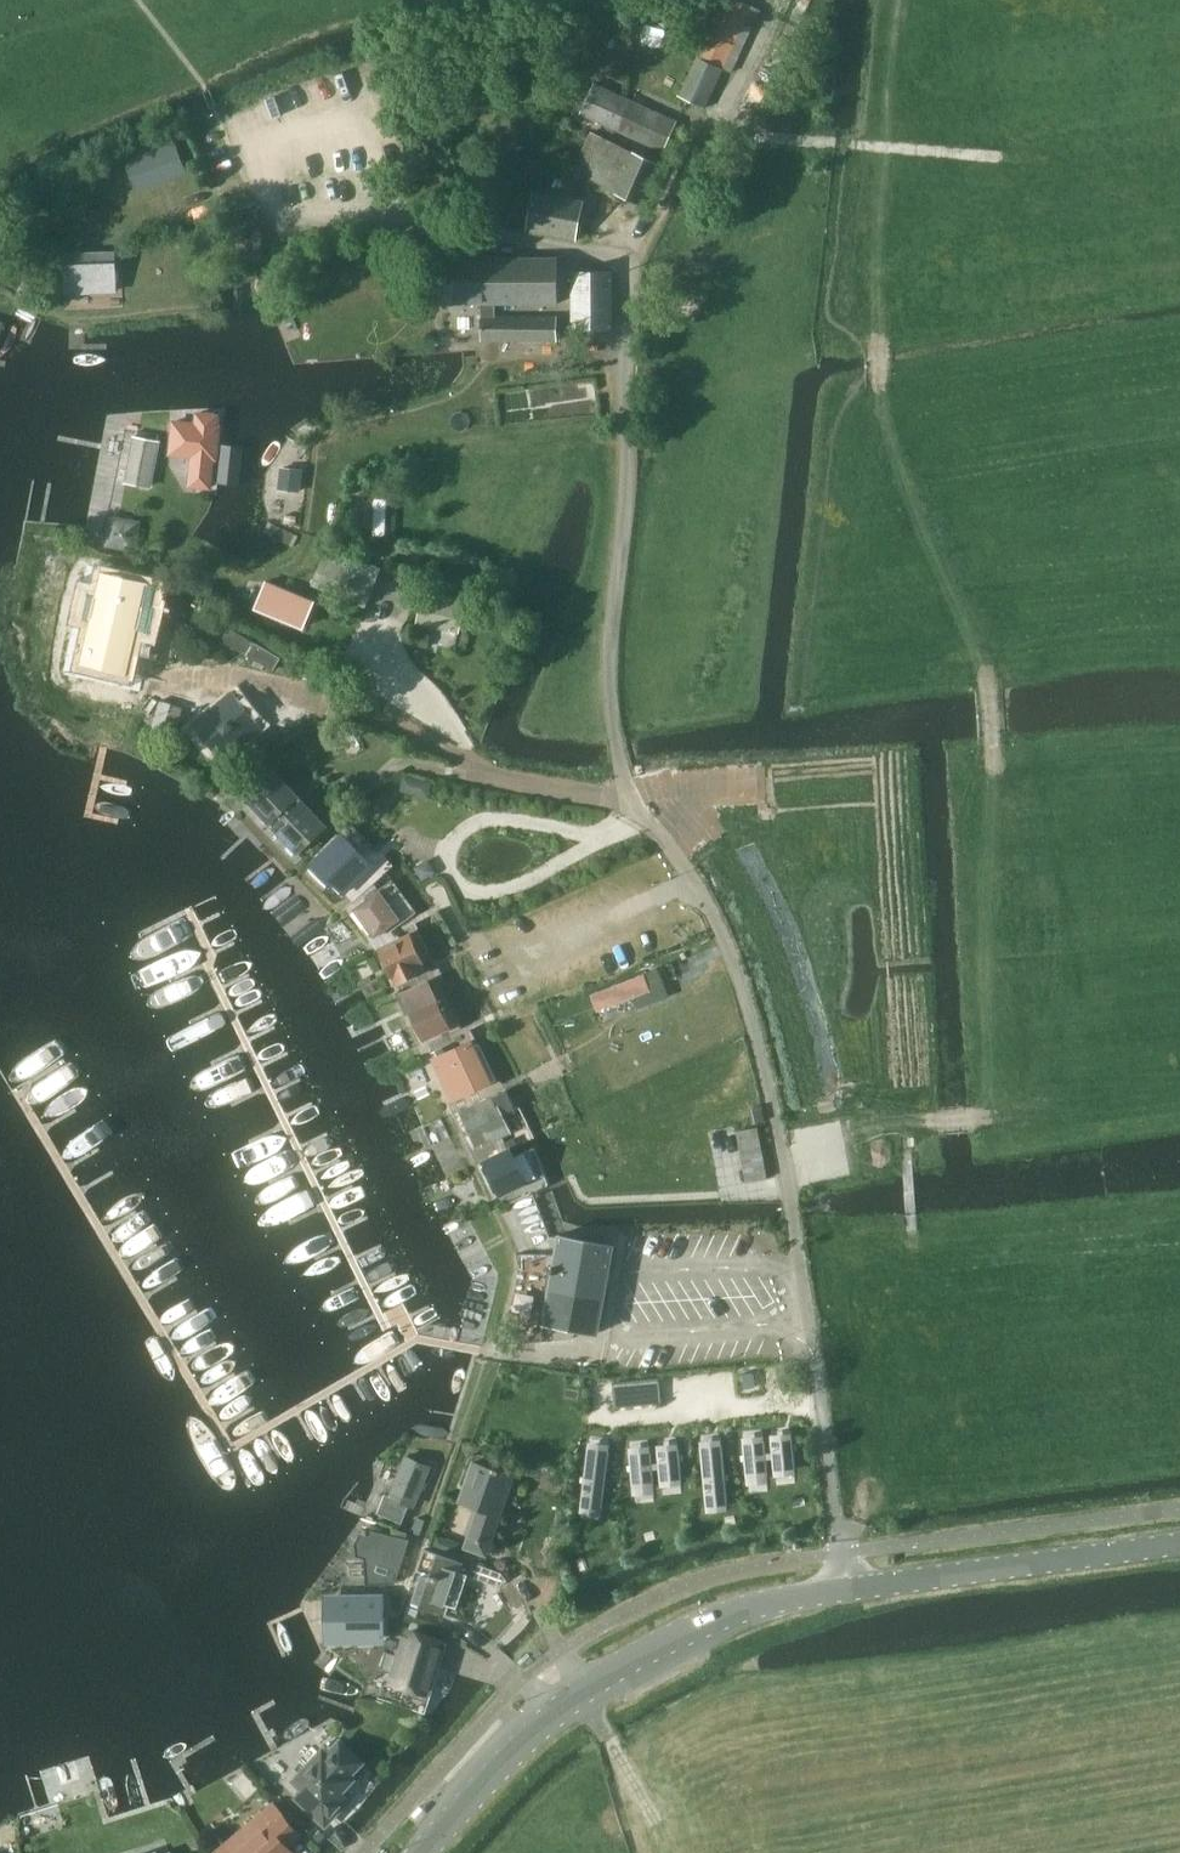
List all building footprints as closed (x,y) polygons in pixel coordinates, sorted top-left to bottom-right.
[(742,0),(723,0),(679,95),(706,108),(724,69),(732,73),(761,9),(742,0)] [(657,43),(662,24),(643,20),(639,39),(657,43)] [(582,112),(637,138),(659,148),(664,150),(677,121),(595,83),(582,112)] [(641,203),(660,165),(653,162),(631,151),(591,132),(572,170),(596,181),(641,203)] [(175,143),(128,160),(136,181),(164,170),(168,180),(186,173),(175,143)] [(578,239),(585,203),(536,193),(529,229),(578,239)] [(116,251),(68,253),(69,280),(80,280),(80,290),(117,289),(116,251)] [(481,304),(481,316),(491,316),(496,316),(496,304),(557,304),(558,256),(483,255),(433,255),(433,304),(481,304)] [(572,270),(572,329),(613,328),(612,269),(572,270)] [(707,290),(678,290),(678,305),(707,305),(707,290)] [(558,341),(558,316),(496,316),(491,316),(481,316),(481,340),(504,340),(558,341)] [(193,456),(192,474),(197,475),(196,485),(211,487),(214,458),(217,458),(220,426),(218,426),(219,415),(198,413),(197,423),(174,421),(171,453),(193,456)] [(161,441),(135,435),(125,481),(152,487),(161,441)] [(219,482),(240,485),(244,446),(223,444),(219,482)] [(300,489),(301,471),(283,469),(280,487),(300,489)] [(399,546),(399,473),(348,473),(348,531),(366,531),(366,546),(399,546)] [(136,552),(141,520),(112,515),(107,546),(136,552)] [(312,584),(365,606),(382,568),(329,545),(312,584)] [(76,628),(88,556),(59,551),(47,623),(76,628)] [(84,593),(79,616),(93,619),(82,664),(91,666),(90,669),(121,677),(122,673),(145,679),(150,657),(136,654),(142,630),(156,633),(161,611),(156,610),(161,587),(103,574),(98,596),(84,593)] [(258,607),(306,625),(316,600),(268,581),(258,607)] [(459,631),(466,599),(424,590),(417,622),(459,631)] [(139,692),(131,722),(170,733),(178,703),(139,692)] [(229,698),(193,730),(215,755),(251,724),(229,698)] [(277,770),(248,796),(270,819),(273,816),(277,820),(298,800),(295,796),(298,793),(277,770)] [(397,787),(407,790),(413,786),(416,777),(401,773),(397,787)] [(301,804),(298,800),(277,820),(280,823),(276,827),(298,850),(326,824),(305,800),(301,804)] [(346,890),(374,862),(343,832),(313,863),(332,883),(335,879),(346,890)] [(355,909),(375,936),(399,917),(380,891),(355,909)] [(422,959),(431,954),(418,928),(408,933),(409,935),(381,948),(383,952),(381,953),(390,972),(392,971),(394,975),(395,975),(398,980),(426,967),(422,959)] [(643,970),(594,993),(601,1009),(651,986),(643,970)] [(402,992),(424,1039),(450,1027),(445,1017),(454,1012),(442,986),(433,990),(428,980),(402,992)] [(433,1059),(452,1101),(486,1085),(467,1043),(433,1059)] [(513,1133),(504,1113),(515,1109),(506,1089),(459,1110),(476,1147),(481,1145),(482,1147),(513,1133)] [(765,1120),(763,1106),(750,1109),(753,1123),(765,1120)] [(758,1130),(735,1134),(744,1185),(766,1181),(758,1130)] [(524,1183),(530,1195),(533,1193),(552,1185),(534,1147),(513,1157),(509,1150),(483,1162),(498,1195),(524,1183)] [(559,1238),(556,1254),(519,1254),(521,1268),(518,1288),(513,1312),(519,1341),(520,1341),(537,1341),(544,1341),(577,1337),(578,1329),(597,1333),(614,1244),(559,1234),(559,1238)] [(612,1383),(615,1408),(662,1403),(659,1377),(612,1383)] [(765,1438),(743,1440),(748,1486),(770,1484),(768,1461),(773,1461),(775,1479),(798,1477),(794,1434),(770,1436),(772,1454),(767,1455),(765,1438)] [(722,1441),(700,1444),(709,1512),(730,1510),(722,1441)] [(653,1447),(629,1449),(633,1497),(656,1495),(654,1471),(660,1471),(661,1486),(683,1484),(679,1444),(657,1446),(659,1463),(654,1463),(653,1447)] [(587,1445),(582,1514),(604,1516),(610,1447),(587,1445)] [(413,1507),(431,1465),(407,1456),(390,1496),(387,1494),(380,1512),(401,1521),(408,1505),(413,1507)] [(486,1555),(514,1475),(474,1461),(460,1501),(479,1507),(465,1547),(486,1555)] [(366,1584),(396,1583),(411,1539),(364,1528),(354,1542),(356,1557),(364,1559),(366,1584)] [(437,1532),(431,1551),(435,1552),(457,1560),(464,1540),(437,1532)] [(422,1571),(411,1604),(442,1614),(448,1593),(446,1593),(457,1560),(435,1552),(428,1573),(422,1571)] [(488,1583),(499,1587),(508,1581),(502,1574),(492,1570),(478,1565),(475,1564),(471,1577),(474,1578),(488,1583)] [(343,1608),(332,1608),(332,1635),(344,1635),(344,1642),(362,1642),(362,1635),(373,1635),(373,1636),(385,1636),(384,1594),(343,1594),(343,1608)] [(391,1680),(426,1691),(442,1641),(412,1631),(408,1643),(404,1642),(391,1680)] [(341,1789),(352,1778),(349,1774),(361,1761),(341,1742),(329,1755),(324,1751),(297,1779),(305,1787),(296,1797),(297,1798),(298,1797),(326,1823),(349,1798),(350,1800),(351,1798),(341,1789)] [(295,1852),(287,1843),(299,1833),(274,1804),(251,1824),(259,1833),(236,1852),(295,1852)]
